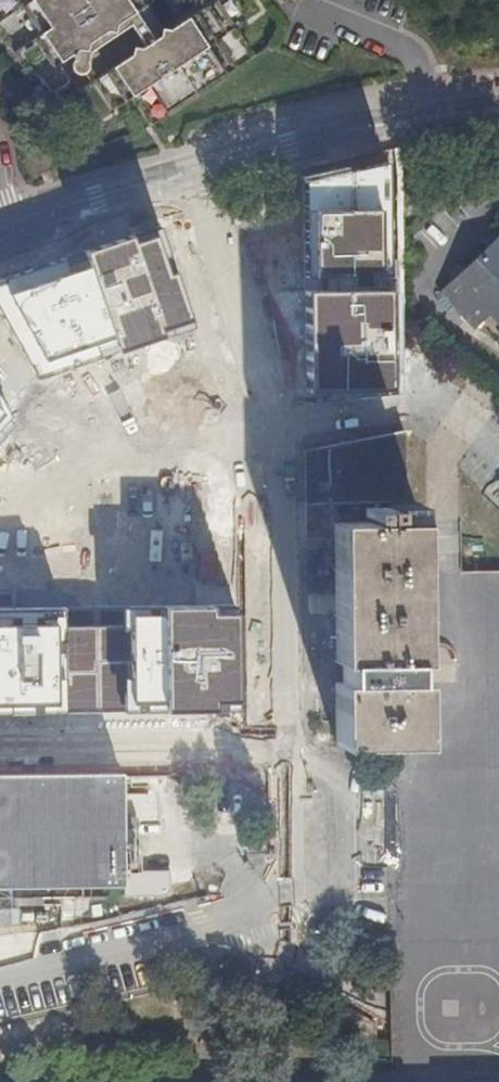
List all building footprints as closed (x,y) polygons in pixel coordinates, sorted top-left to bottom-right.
[(250,17),(240,0),(212,0),(165,33),(146,5),(153,0),(0,0),(0,30),(32,79),(40,74),(49,88),(51,90),(54,90),(67,82),(69,80),(69,77),(67,74),(73,70),(75,73),(78,74),(80,74),(85,71),(91,81),(97,77),(116,107),(132,95),(150,122),(253,55),(235,27),(250,17)] [(400,148),(299,178),(299,402),(401,394),(400,148)] [(441,292),(482,336),(484,336),(497,323),(498,325),(498,236),(441,292)] [(0,280),(0,310),(38,378),(193,326),(173,272),(164,275),(153,238),(132,246),(129,237),(0,280)] [(9,418),(0,400),(0,428),(9,418)] [(406,426),(305,448),(305,502),(406,501),(406,426)] [(365,506),(365,515),(389,515),(389,506),(365,506)] [(422,742),(418,571),(418,521),(333,520),(334,659),(342,659),(342,679),(334,679),(335,742),(397,742),(422,742)] [(397,742),(397,767),(400,941),(401,992),(401,1011),(403,1081),(498,1081),(498,570),(444,571),(418,571),(422,742),(397,742)] [(0,592),(0,711),(234,708),(233,615),(209,615),(209,601),(10,603),(10,592),(0,592)] [(174,890),(173,872),(136,873),(135,818),(121,818),(120,777),(0,780),(0,894),(174,890)]
